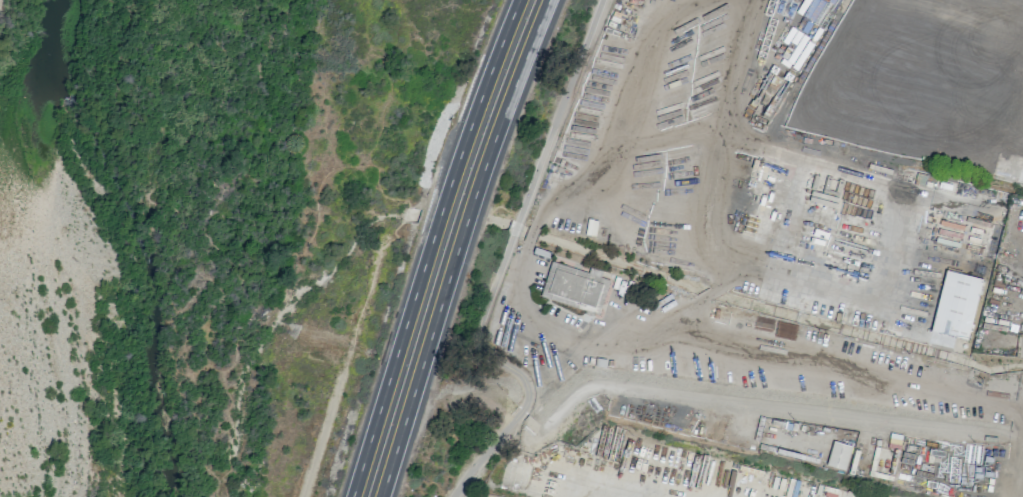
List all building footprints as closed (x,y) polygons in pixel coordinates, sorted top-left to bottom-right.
[(588,273),(550,262),(541,294),(594,310),(600,292),(605,293),(609,280),(600,278),(602,272),(590,268),(588,273)] [(929,345),(953,349),(955,338),(970,341),(981,278),(943,271),(929,345)] [(844,471),(852,446),(833,441),(826,465),(844,471)]
